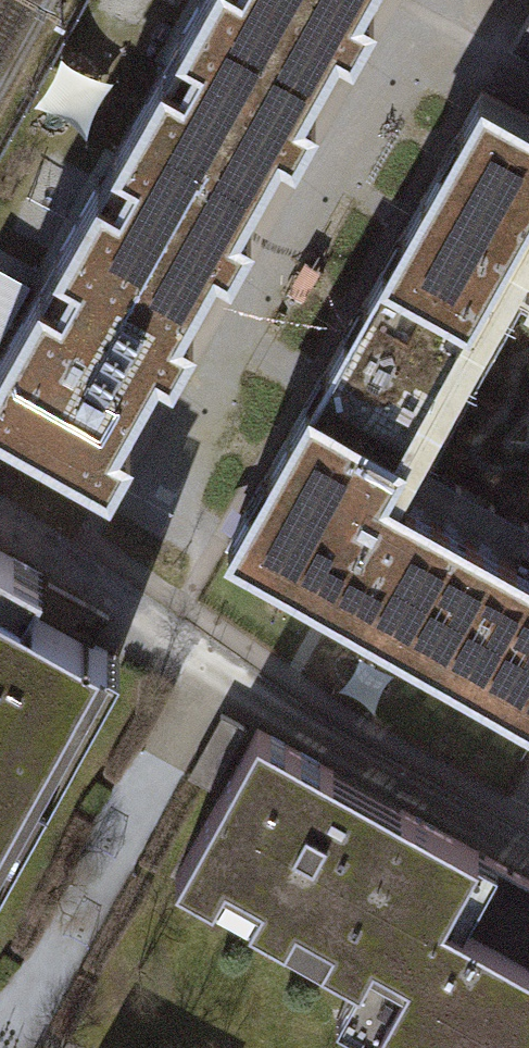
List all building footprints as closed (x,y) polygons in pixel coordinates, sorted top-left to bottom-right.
[(200,1),(319,68),(337,36),(351,44),(373,5),(364,0),(200,0),(200,1)] [(319,68),(200,1),(0,355),(0,416),(93,469),(108,477),(130,438),(115,430),(156,357),(171,365),(193,326),(179,318),(215,254),(229,262),(251,223),(237,215),(279,140),(293,147),(315,108),(301,100),(319,68)] [(519,41),(528,47),(528,24),(519,41)] [(309,397),(396,446),(509,246),(528,211),(528,117),(483,91),(309,397)] [(396,446),(309,397),(226,542),(528,713),(528,566),(404,495),(403,497),(385,487),(405,451),(396,446)] [(110,664),(30,621),(49,586),(0,559),(0,862),(110,664)] [(385,1010),(467,861),(247,741),(165,889),(385,1010)] [(385,1010),(364,1047),(511,1047),(528,1015),(528,895),(467,861),(385,1010)]
